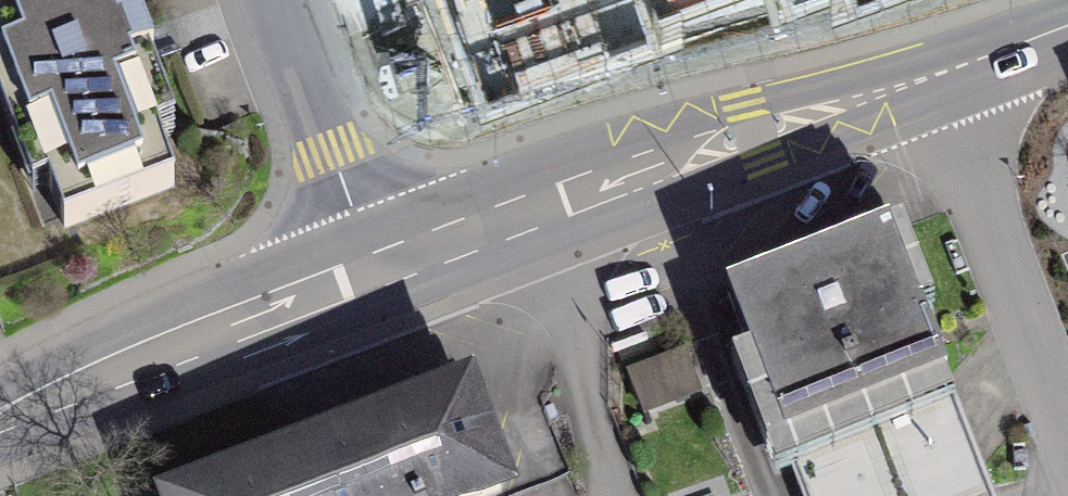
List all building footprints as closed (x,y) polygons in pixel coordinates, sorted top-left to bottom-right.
[(105,41),(89,0),(0,0),(0,86),(19,137),(2,143),(22,195),(39,189),(54,229),(161,189),(118,77),(146,66),(132,31),(105,41)] [(1067,247),(1067,145),(1056,216),(1067,247)] [(730,301),(754,367),(737,372),(777,484),(794,479),(800,495),(994,495),(903,240),(730,301)] [(203,495),(521,495),(480,390),(203,495)]
